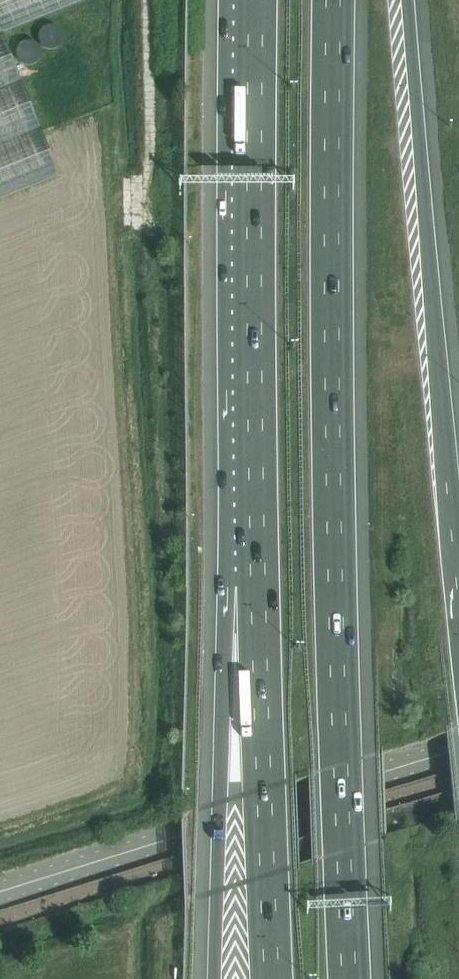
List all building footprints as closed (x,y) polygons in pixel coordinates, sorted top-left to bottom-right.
[(59,176),(21,79),(2,33),(53,12),(84,0),(0,0),(0,199),(59,176)]
